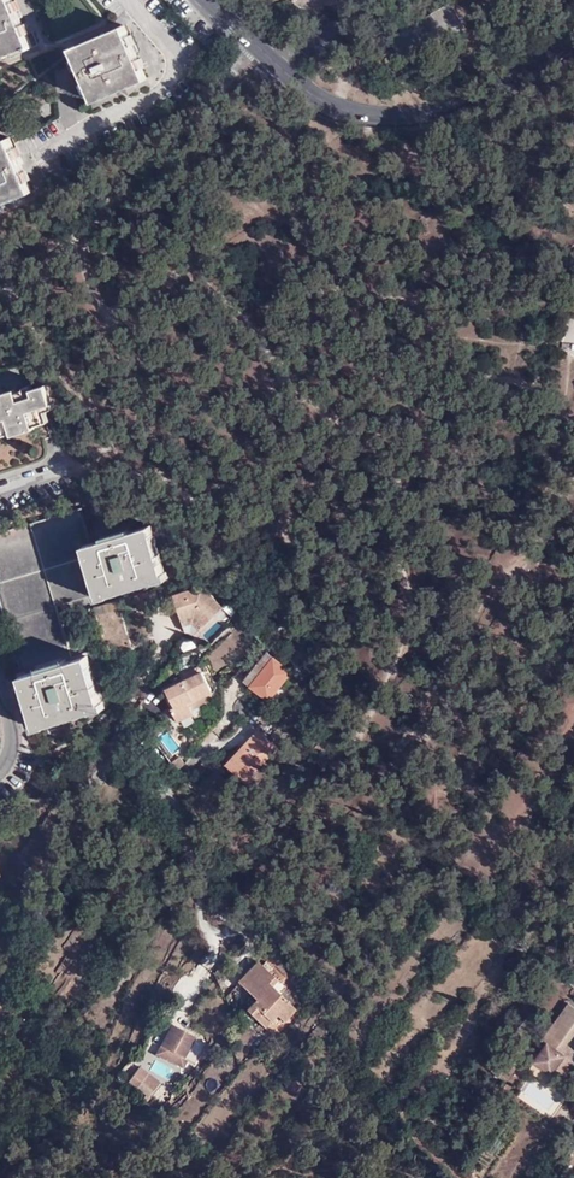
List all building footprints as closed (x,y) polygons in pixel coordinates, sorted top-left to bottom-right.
[(12,0),(0,0),(0,58),(25,47),(26,50),(31,48),(12,0)] [(462,15),(458,17),(464,28),(468,26),(462,15)] [(146,79),(123,26),(70,48),(93,102),(146,79)] [(31,191),(8,138),(0,142),(0,204),(31,191)] [(11,434),(12,436),(35,429),(34,426),(40,424),(48,422),(44,410),(54,407),(53,404),(50,405),(45,386),(31,390),(29,386),(24,388),(24,390),(16,393),(15,390),(0,395),(1,398),(0,398),(0,437),(11,434)] [(0,533),(0,597),(7,623),(23,675),(20,676),(34,723),(44,720),(45,725),(91,712),(89,706),(99,703),(86,657),(71,662),(55,607),(96,595),(95,592),(98,591),(108,588),(109,595),(139,586),(154,581),(153,576),(164,573),(150,526),(130,532),(123,534),(103,540),(90,544),(80,510),(0,533)] [(103,537),(103,540),(123,534),(130,532),(130,529),(103,537)] [(153,576),(154,581),(155,582),(167,579),(165,573),(164,573),(153,576)] [(202,586),(173,596),(185,632),(196,634),(223,609),(202,586)] [(95,592),(96,595),(97,600),(109,596),(109,595),(108,588),(98,591),(95,592)] [(216,621),(201,632),(206,639),(221,629),(216,621)] [(290,673),(267,653),(257,666),(262,671),(260,674),(254,669),(244,681),(267,701),(290,673)] [(189,705),(212,693),(202,672),(162,692),(177,723),(193,715),(191,712),(189,705)] [(215,700),(212,693),(189,705),(191,712),(215,700)] [(102,703),(99,703),(89,706),(91,712),(91,713),(104,710),(102,703)] [(44,720),(34,723),(32,723),(34,730),(46,727),(45,725),(44,720)] [(259,732),(232,761),(249,778),(276,748),(259,732)] [(159,739),(171,753),(178,747),(166,733),(159,739)] [(249,778),(232,761),(226,767),(244,783),(249,778)] [(229,780),(220,772),(202,792),(211,799),(229,780)] [(246,1011),(255,1021),(261,1014),(271,1022),(276,1015),(284,1022),(295,1010),(270,987),(277,980),(257,962),(237,983),(256,1000),(246,1011)] [(573,1025),(573,1008),(569,1005),(542,1042),(547,1046),(547,1045),(555,1050),(573,1025)] [(261,1014),(255,1021),(264,1029),(271,1022),(261,1014)] [(165,1059),(170,1051),(191,1062),(203,1042),(171,1025),(155,1053),(165,1059)] [(555,1050),(573,1064),(573,1051),(567,1046),(573,1037),(573,1025),(555,1050)] [(555,1050),(547,1045),(547,1046),(534,1063),(562,1082),(573,1065),(573,1064),(555,1050)] [(503,1054),(511,1060),(516,1054),(509,1047),(503,1054)] [(165,1077),(170,1069),(148,1056),(143,1064),(165,1077)] [(501,1073),(507,1079),(519,1066),(511,1060),(501,1073)] [(128,1081),(135,1088),(141,1082),(147,1075),(139,1068),(128,1081)] [(141,1082),(135,1088),(153,1105),(158,1100),(151,1091),(153,1089),(146,1084),(144,1085),(141,1082)]
